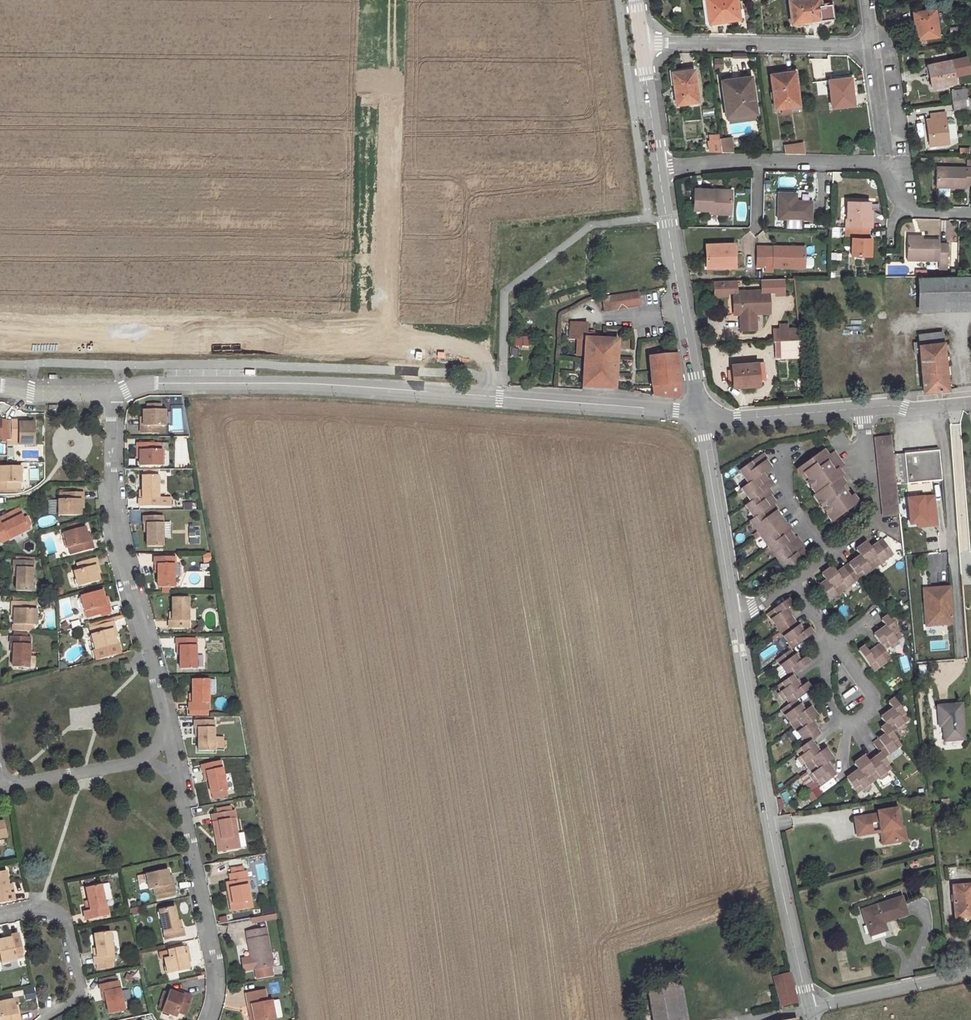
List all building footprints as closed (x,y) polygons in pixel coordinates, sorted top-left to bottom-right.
[(741,18),(738,0),(708,0),(711,23),(741,18)] [(790,1),(793,24),(833,18),(831,0),(795,0),(790,1)] [(936,9),(914,12),(918,39),(940,36),(936,9)] [(714,58),(714,69),(723,69),(723,59),(714,58)] [(954,85),(950,63),(929,66),(932,88),(954,85)] [(695,70),(674,73),(678,103),(699,100),(695,70)] [(796,73),(772,76),(777,108),(800,105),(796,73)] [(741,83),(722,86),(724,94),(727,94),(729,105),(726,106),(727,117),(730,117),(746,114),(745,104),(756,102),(752,76),(741,77),(741,83)] [(722,80),(722,86),(741,83),(741,77),(722,80)] [(850,77),(830,80),(833,106),(853,104),(850,77)] [(953,89),(954,99),(969,97),(968,87),(953,89)] [(969,97),(954,99),(956,109),(970,107),(969,97)] [(757,112),(756,102),(745,104),(746,114),(730,117),(730,119),(755,115),(755,113),(757,112)] [(931,146),(948,144),(944,115),(932,117),(932,121),(928,121),(931,146)] [(730,138),(720,139),(722,153),(732,153),(730,138)] [(710,153),(722,153),(720,139),(708,140),(710,153)] [(859,143),(851,144),(852,154),(860,153),(859,143)] [(938,163),(937,183),(970,184),(970,164),(938,163)] [(712,195),(712,192),(695,191),(694,212),(711,212),(711,215),(731,216),(732,195),(712,195)] [(797,193),(779,193),(779,220),(811,221),(812,201),(797,201),(797,193)] [(869,220),(869,210),(869,201),(847,201),(847,220),(851,220),(851,227),(852,227),(869,228),(872,228),(872,221),(869,220)] [(869,228),(852,227),(852,255),(871,256),(872,239),(869,239),(869,228)] [(938,238),(920,238),(906,239),(906,260),(938,260),(938,264),(946,264),(946,240),(938,241),(938,238)] [(707,246),(708,265),(722,264),(722,269),(737,269),(736,245),(707,246)] [(766,269),(766,246),(757,246),(757,269),(766,269)] [(806,247),(766,246),(766,269),(806,269),(814,269),(814,257),(806,257),(806,247)] [(970,310),(970,274),(921,276),(922,311),(970,310)] [(740,280),(718,281),(718,296),(731,295),(732,314),(743,313),(743,320),(739,320),(739,330),(754,330),(754,314),(767,314),(767,291),(740,292),(740,280)] [(638,293),(601,300),(604,315),(641,307),(638,293)] [(584,338),(583,386),(612,386),(614,339),(595,338),(595,332),(585,330),(586,321),(570,320),(570,337),(584,338)] [(920,345),(944,342),(943,333),(934,334),(933,329),(929,326),(927,325),(918,326),(920,345)] [(800,342),(799,332),(782,333),(782,342),(800,342)] [(515,348),(530,348),(530,337),(514,338),(515,348)] [(802,359),(800,342),(782,342),(775,342),(776,360),(802,359)] [(950,389),(944,342),(920,345),(914,345),(915,353),(920,352),(924,391),(950,389)] [(682,397),(681,391),(677,354),(650,357),(655,396),(682,397)] [(733,370),(729,370),(730,383),(734,382),(735,386),(762,384),(761,381),(766,381),(765,363),(764,362),(733,365),(733,370)] [(163,411),(157,411),(157,416),(142,417),(142,427),(139,427),(139,432),(157,433),(157,428),(163,428),(163,411)] [(24,443),(40,442),(40,420),(24,421),(24,417),(16,417),(16,438),(24,437),(24,443)] [(900,514),(892,436),(876,437),(884,516),(900,514)] [(161,451),(161,443),(144,442),(144,450),(149,450),(149,463),(168,463),(168,451),(161,451)] [(940,449),(906,451),(908,480),(942,478),(940,449)] [(742,483),(744,485),(736,490),(738,494),(742,489),(750,500),(745,504),(752,515),(748,518),(757,531),(754,534),(756,537),(760,535),(768,545),(764,548),(766,551),(771,549),(784,567),(781,571),(783,573),(808,555),(803,548),(804,546),(797,536),(794,537),(790,530),(792,528),(788,522),(785,524),(776,510),(777,509),(773,502),(776,500),(770,493),(773,491),(769,486),(774,482),(769,475),(768,477),(763,471),(770,465),(765,459),(767,456),(762,451),(738,468),(747,480),(742,483)] [(908,480),(906,451),(894,451),(897,481),(908,480)] [(806,475),(803,477),(813,491),(815,489),(820,494),(817,497),(820,501),(818,503),(828,516),(830,515),(835,521),(858,504),(840,479),(842,478),(838,471),(832,463),(837,459),(834,454),(828,458),(824,453),(802,470),(806,475)] [(837,459),(832,463),(838,471),(843,468),(837,459)] [(0,466),(0,489),(11,488),(11,481),(14,481),(13,465),(0,466)] [(29,469),(30,479),(38,479),(38,469),(29,469)] [(143,504),(163,505),(163,477),(147,477),(147,489),(146,496),(143,496),(143,504)] [(68,501),(62,501),(62,514),(87,513),(87,500),(90,499),(89,490),(68,491),(68,501)] [(927,522),(937,521),(934,493),(909,495),(912,521),(919,520),(926,519),(927,522)] [(0,519),(0,526),(6,541),(33,528),(25,509),(0,519)] [(152,524),(152,533),(151,547),(166,547),(166,517),(147,516),(147,524),(152,524)] [(90,541),(92,541),(89,527),(85,528),(75,531),(69,533),(72,547),(79,545),(80,551),(92,549),(90,541)] [(188,538),(199,538),(199,528),(188,528),(188,538)] [(826,602),(843,589),(860,577),(865,573),(866,575),(874,570),(872,567),(894,552),(883,537),(878,541),(872,546),(870,543),(867,540),(857,547),(859,551),(861,554),(854,559),(843,566),(838,571),(835,568),(833,565),(822,573),(825,577),(827,579),(820,583),(815,587),(826,602)] [(22,569),(21,577),(21,589),(36,589),(37,561),(16,560),(15,569),(22,569)] [(162,588),(165,588),(175,588),(178,588),(178,560),(157,560),(157,568),(162,568),(162,578),(162,588)] [(80,574),(83,587),(103,581),(101,568),(103,567),(101,561),(83,566),(85,572),(80,574)] [(924,586),(926,611),(935,611),(932,586),(924,586)] [(951,586),(932,586),(935,611),(926,611),(926,623),(954,623),(951,586)] [(86,599),(89,613),(95,612),(96,617),(115,612),(114,606),(109,607),(106,593),(86,599)] [(786,609),(789,606),(792,604),(787,597),(768,612),(794,648),(814,632),(809,627),(805,629),(803,631),(798,625),(790,614),(786,609)] [(176,600),(176,613),(176,622),(172,622),(171,630),(191,630),(191,601),(176,600)] [(35,604),(15,603),(15,610),(18,610),(18,623),(41,625),(41,610),(35,610),(35,604)] [(883,618),(885,621),(887,624),(879,630),(875,632),(882,642),(876,646),(870,651),(868,648),(865,645),(860,649),(875,669),(892,656),(885,647),(890,645),(892,646),(899,641),(898,638),(902,635),(888,614),(883,618)] [(887,624),(885,621),(877,626),(879,630),(887,624)] [(118,624),(100,630),(102,637),(97,638),(100,650),(97,651),(99,658),(122,652),(117,632),(120,631),(118,624)] [(19,646),(19,655),(18,665),(31,666),(32,639),(14,638),(14,646),(19,646)] [(177,642),(177,651),(183,651),(183,659),(182,673),(196,674),(197,643),(177,642)] [(781,710),(793,727),(805,744),(796,751),(799,757),(798,758),(803,764),(805,763),(813,774),(811,775),(816,782),(818,781),(821,786),(836,775),(832,770),(826,763),(829,761),(832,759),(825,747),(821,750),(819,752),(814,745),(811,741),(820,734),(816,729),(812,722),(814,720),(817,718),(810,708),(806,710),(804,712),(799,705),(795,700),(810,689),(806,683),(803,685),(800,688),(795,681),(792,675),(810,662),(806,657),(802,659),(800,661),(795,654),(792,649),(777,659),(790,677),(777,686),(781,692),(779,694),(784,700),(787,699),(790,703),(781,710)] [(780,666),(774,670),(779,679),(785,675),(780,666)] [(799,678),(795,681),(800,688),(803,685),(799,678)] [(198,686),(198,697),(198,706),(193,706),(193,714),(212,714),(211,700),(219,700),(219,686),(198,686)] [(889,702),(892,706),(894,708),(887,714),(882,718),(887,724),(881,730),(883,733),(885,735),(879,739),(874,743),(881,754),(877,756),(869,762),(867,759),(865,756),(855,764),(857,767),(859,770),(852,775),(848,778),(857,792),(862,789),(864,791),(871,787),(870,784),(880,776),(882,778),(889,774),(887,771),(892,767),(884,757),(902,744),(893,732),(898,728),(899,729),(907,724),(905,722),(910,719),(895,698),(889,702)] [(964,705),(940,707),(941,726),(945,726),(948,742),(968,739),(964,705)] [(203,734),(203,743),(203,755),(217,756),(218,750),(217,741),(217,726),(197,726),(197,734),(203,734)] [(227,741),(217,741),(218,750),(227,749),(227,741)] [(874,754),(867,759),(869,762),(877,756),(874,754)] [(211,777),(212,787),(214,801),(230,797),(224,766),(204,770),(205,778),(211,777)] [(800,778),(805,786),(811,782),(806,774),(800,778)] [(855,818),(858,835),(874,832),(872,823),(880,821),(881,831),(883,843),(898,841),(896,828),(901,828),(897,808),(878,811),(878,814),(855,818)] [(235,809),(219,812),(213,812),(220,850),(242,847),(237,817),(240,816),(238,809),(235,809)] [(880,821),(872,823),(874,832),(881,831),(880,821)] [(0,823),(0,838),(8,836),(6,822),(0,823)] [(901,828),(896,828),(898,841),(906,839),(904,827),(901,828)] [(256,908),(249,868),(230,871),(232,882),(229,882),(234,911),(256,908)] [(170,870),(150,875),(152,886),(158,885),(160,893),(177,888),(176,880),(172,882),(170,870)] [(19,891),(13,893),(11,884),(9,872),(0,874),(0,896),(1,902),(21,898),(19,891)] [(138,876),(139,889),(147,888),(145,875),(138,876)] [(953,881),(957,916),(970,915),(970,879),(953,881)] [(95,889),(97,899),(99,909),(92,910),(94,919),(115,914),(109,886),(95,889)] [(902,897),(867,907),(872,920),(867,923),(871,935),(887,929),(885,921),(907,914),(902,897)] [(90,901),(92,910),(99,909),(97,899),(90,901)] [(180,925),(179,919),(177,906),(164,909),(169,937),(187,934),(185,925),(180,925)] [(862,909),(867,923),(872,920),(867,907),(862,909)] [(277,966),(271,930),(247,933),(250,957),(246,958),(248,971),(277,966)] [(101,934),(103,948),(104,956),(98,957),(99,965),(119,962),(114,933),(101,934)] [(0,938),(0,942),(3,958),(10,956),(11,962),(26,958),(21,937),(7,940),(6,937),(0,938)] [(192,957),(190,948),(172,952),(173,962),(169,963),(172,977),(193,972),(190,958),(192,957)] [(780,1007),(798,1004),(789,970),(784,970),(785,976),(774,978),(780,1007)] [(648,982),(655,1019),(662,1019),(683,1015),(674,975),(648,982)] [(100,987),(102,996),(109,996),(110,1003),(112,1016),(126,1013),(121,983),(100,987)] [(248,994),(249,1003),(254,1002),(257,1019),(276,1017),(274,1000),(268,1001),(266,991),(248,994)] [(185,999),(172,994),(164,1014),(178,1019),(180,1015),(187,1018),(196,998),(188,994),(185,999)] [(0,1004),(0,1018),(6,1017),(6,1019),(19,1019),(23,1019),(22,1013),(19,1014),(17,1001),(0,1004)]
